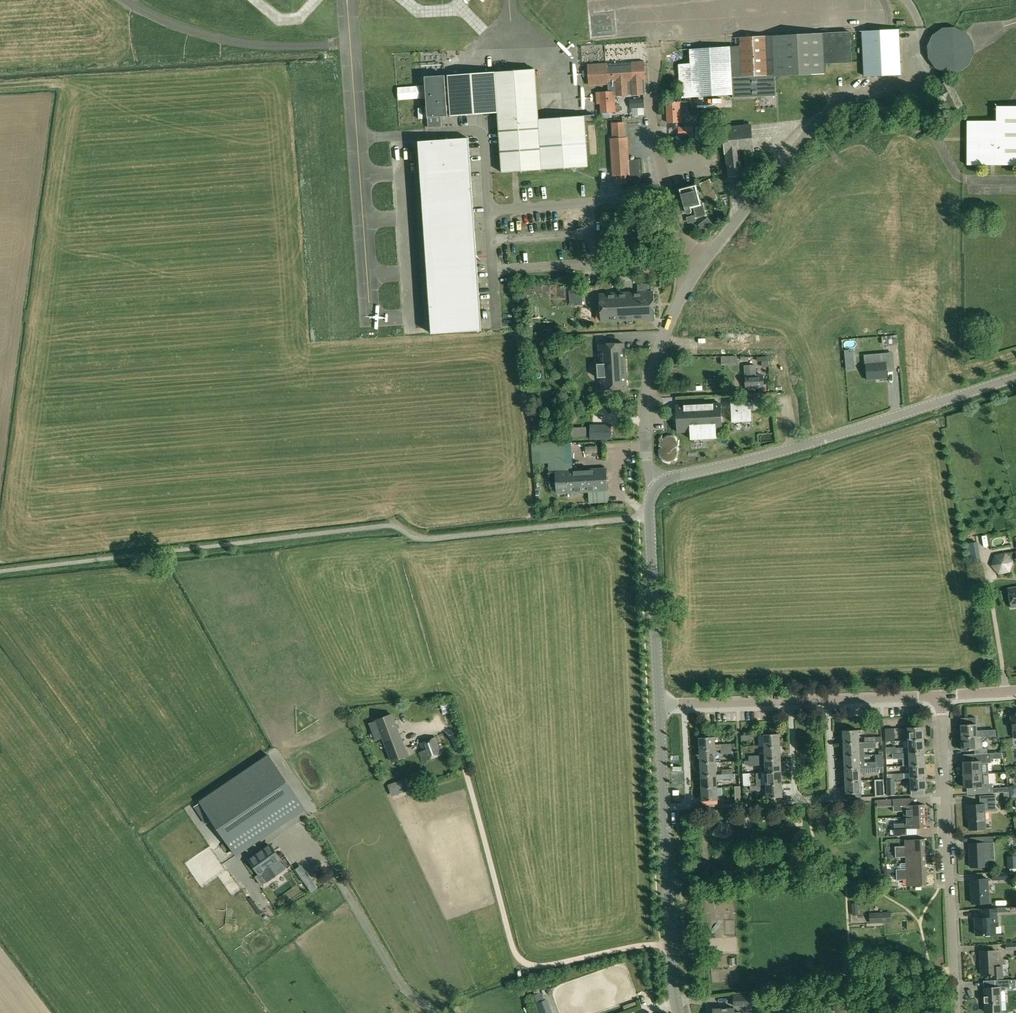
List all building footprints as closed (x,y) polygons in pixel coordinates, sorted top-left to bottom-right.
[(934,35),(929,46),(929,57),(937,67),(949,72),(961,72),(970,65),(976,55),(975,41),(968,31),(957,26),(945,27),(934,35)] [(899,30),(864,32),(866,75),(902,73),(899,30)] [(691,63),(679,64),(681,97),(732,94),(733,98),(776,96),(775,76),(825,73),(824,64),(852,62),(850,31),(740,37),(740,46),(730,46),(690,48),(691,63)] [(607,63),(588,64),(590,85),(608,83),(608,92),(614,91),(615,95),(617,95),(629,95),(629,94),(632,94),(632,95),(644,94),(644,93),(646,93),(645,81),(646,80),(644,61),(632,62),(632,61),(607,63)] [(535,70),(494,72),(498,112),(502,172),(542,169),(540,147),(538,119),(535,70)] [(445,76),(425,77),(428,117),(429,127),(440,126),(439,116),(448,116),(448,115),(451,115),(451,116),(498,112),(494,72),(448,75),(448,76),(445,77),(445,76)] [(942,88),(932,93),(938,105),(948,100),(954,112),(965,106),(952,80),(941,86),(942,88)] [(608,92),(596,92),(597,103),(601,103),(602,112),(616,111),(615,95),(614,91),(608,92)] [(643,99),(631,99),(631,108),(637,108),(643,108),(643,99)] [(688,101),(667,102),(668,122),(689,121),(688,101)] [(967,165),(1015,165),(1015,106),(997,106),(997,121),(967,121),(967,165)] [(584,116),(538,119),(540,147),(542,169),(588,166),(586,145),(584,116)] [(614,138),(612,138),(614,175),(616,175),(617,184),(641,182),(639,159),(629,159),(627,137),(625,137),(624,122),(614,122),(614,138)] [(751,125),(723,128),(726,157),(727,157),(730,180),(744,178),(741,153),(754,151),(751,125)] [(693,127),(679,127),(679,135),(693,135),(693,127)] [(469,138),(419,141),(421,181),(471,177),(469,138)] [(471,177),(421,181),(424,212),(473,208),(471,177)] [(710,179),(699,184),(707,203),(718,198),(710,179)] [(696,185),(680,190),(686,213),(688,214),(691,213),(692,212),(691,208),(693,207),(696,218),(706,215),(703,204),(701,204),(696,185)] [(473,208),(424,212),(426,253),(476,250),(473,208)] [(708,218),(698,225),(704,232),(713,224),(708,218)] [(476,250),(426,253),(428,283),(478,279),(476,250)] [(478,279),(428,283),(432,334),(482,330),(478,279)] [(653,291),(600,295),(602,321),(655,318),(653,291)] [(897,336),(882,337),(883,344),(897,343),(897,336)] [(600,364),(597,364),(598,378),(601,378),(601,390),(627,388),(624,343),(599,345),(600,364)] [(893,353),(865,355),(866,364),(867,380),(887,378),(886,368),(894,368),(893,356),(893,353)] [(854,356),(846,357),(847,370),(856,370),(854,356)] [(755,365),(745,365),(746,388),(764,387),(764,375),(756,375),(755,365)] [(727,392),(718,392),(718,402),(727,402),(727,392)] [(741,402),(731,403),(732,422),(751,421),(750,402),(754,402),(753,395),(741,395),(741,402)] [(721,404),(676,406),(677,431),(690,430),(690,439),(717,438),(716,429),(722,429),(721,404)] [(590,425),(590,439),(610,439),(611,425),(590,425)] [(658,444),(658,446),(659,446),(660,445),(661,446),(660,448),(659,450),(659,451),(659,452),(659,454),(660,457),(663,461),(664,461),(666,462),(667,463),(669,463),(671,463),(671,462),(672,462),(671,462),(671,461),(673,461),(674,460),(675,459),(677,458),(678,459),(678,458),(679,457),(678,457),(677,457),(678,455),(679,454),(679,452),(679,451),(678,449),(679,449),(680,449),(679,447),(678,446),(679,446),(679,445),(679,444),(679,439),(678,440),(678,439),(677,437),(676,436),(675,435),(674,434),(672,434),(671,434),(670,434),(668,435),(668,434),(666,435),(665,437),(663,438),(661,440),(660,441),(659,443),(658,444)] [(565,441),(531,443),(532,452),(548,451),(549,471),(550,473),(567,471),(566,460),(565,441)] [(550,473),(547,473),(549,487),(555,487),(555,495),(565,494),(564,487),(568,487),(568,494),(608,490),(606,468),(567,471),(550,473)] [(976,542),(967,544),(971,563),(980,562),(976,542)] [(995,555),(991,566),(998,574),(1009,572),(1013,561),(1006,553),(995,555)] [(446,695),(438,697),(439,705),(448,704),(446,695)] [(393,713),(375,720),(392,762),(409,756),(393,713)] [(967,724),(961,725),(962,738),(977,738),(982,737),(994,737),(996,737),(996,731),(993,731),(977,732),(976,724),(967,724)] [(908,727),(905,727),(905,740),(908,740),(908,741),(923,740),(923,726),(908,727)] [(894,728),(885,728),(886,741),(892,740),(895,740),(894,728)] [(858,730),(843,731),(843,744),(859,743),(858,730)] [(779,734),(764,735),(765,748),(780,747),(779,734)] [(423,751),(420,752),(424,761),(442,754),(435,737),(420,743),(423,751)] [(715,737),(699,738),(700,750),(715,750),(715,749),(721,749),(721,750),(731,749),(731,748),(735,747),(735,743),(715,744),(715,737)] [(977,738),(962,738),(962,750),(975,749),(975,754),(987,753),(987,748),(983,748),(982,737),(977,738)] [(923,740),(908,741),(909,753),(924,753),(923,740)] [(859,743),(843,744),(844,756),(862,756),(865,756),(864,747),(865,747),(876,747),(876,743),(865,743),(865,742),(859,743)] [(780,747),(765,748),(765,760),(781,759),(780,747)] [(715,750),(700,750),(701,763),(716,762),(715,750)] [(924,753),(909,753),(909,766),(925,765),(924,753)] [(964,762),(963,762),(964,774),(982,774),(982,773),(989,773),(988,763),(991,762),(991,753),(987,753),(975,754),(975,761),(964,762)] [(270,756),(200,803),(235,855),(305,808),(270,756)] [(862,756),(844,756),(845,769),(877,768),(877,762),(867,762),(867,761),(865,761),(865,756),(862,756)] [(781,759),(765,760),(766,773),(781,772),(781,759)] [(716,762),(701,763),(701,776),(717,775),(716,762)] [(910,773),(894,774),(894,779),(904,779),(904,778),(910,778),(910,779),(925,778),(925,765),(909,766),(910,773)] [(877,768),(845,769),(845,781),(860,781),(860,772),(877,772),(877,768)] [(766,773),(761,773),(761,786),(767,785),(782,785),(781,772),(766,773)] [(982,774),(964,774),(964,788),(977,787),(977,794),(993,793),(993,788),(992,783),(989,783),(989,773),(982,773),(982,774)] [(717,775),(701,776),(702,788),(717,788),(717,779),(722,779),(722,775),(717,775)] [(925,778),(910,779),(911,791),(926,790),(925,778)] [(860,781),(845,781),(846,794),(861,793),(861,787),(860,781)] [(782,785),(767,785),(767,798),(783,797),(782,785)] [(717,788),(702,788),(703,801),(718,801),(717,788)] [(980,803),(967,804),(967,815),(969,815),(969,829),(986,828),(985,811),(996,810),(995,795),(980,796),(980,803)] [(905,799),(892,800),(893,812),(906,811),(906,817),(923,816),(922,804),(905,805),(905,799)] [(907,822),(893,823),(894,835),(907,835),(907,829),(923,828),(923,816),(906,817),(907,822)] [(279,847),(295,872),(312,860),(296,835),(279,847)] [(981,842),(969,843),(970,867),(987,866),(985,842),(993,842),(993,836),(981,836),(981,842)] [(905,846),(895,846),(895,852),(925,850),(924,839),(905,840),(905,846)] [(270,845),(250,860),(252,864),(258,872),(259,874),(265,870),(271,879),(281,871),(275,863),(280,859),(274,850),(270,845)] [(925,850),(895,852),(895,857),(906,857),(906,863),(925,862),(925,850)] [(906,869),(896,869),(896,875),(926,874),(925,862),(906,863),(906,869)] [(926,874),(896,875),(896,880),(907,880),(907,886),(926,885),(926,874)] [(988,878),(971,878),(972,903),(989,902),(988,878)] [(261,894),(264,891),(255,881),(251,884),(261,894)] [(985,917),(975,918),(976,935),(995,934),(994,925),(997,924),(996,911),(996,908),(985,909),(985,917)] [(890,913),(870,914),(871,922),(891,921),(890,913)] [(996,950),(980,951),(981,975),(990,974),(991,976),(992,976),(992,978),(1002,978),(1002,966),(997,966),(996,950)] [(996,987),(984,988),(985,1012),(1001,1011),(1000,987),(1010,986),(1010,979),(995,980),(996,987)] [(754,994),(733,995),(734,1007),(755,1006),(754,994)] [(537,1003),(541,1012),(552,1012),(547,1000),(537,1003)]
